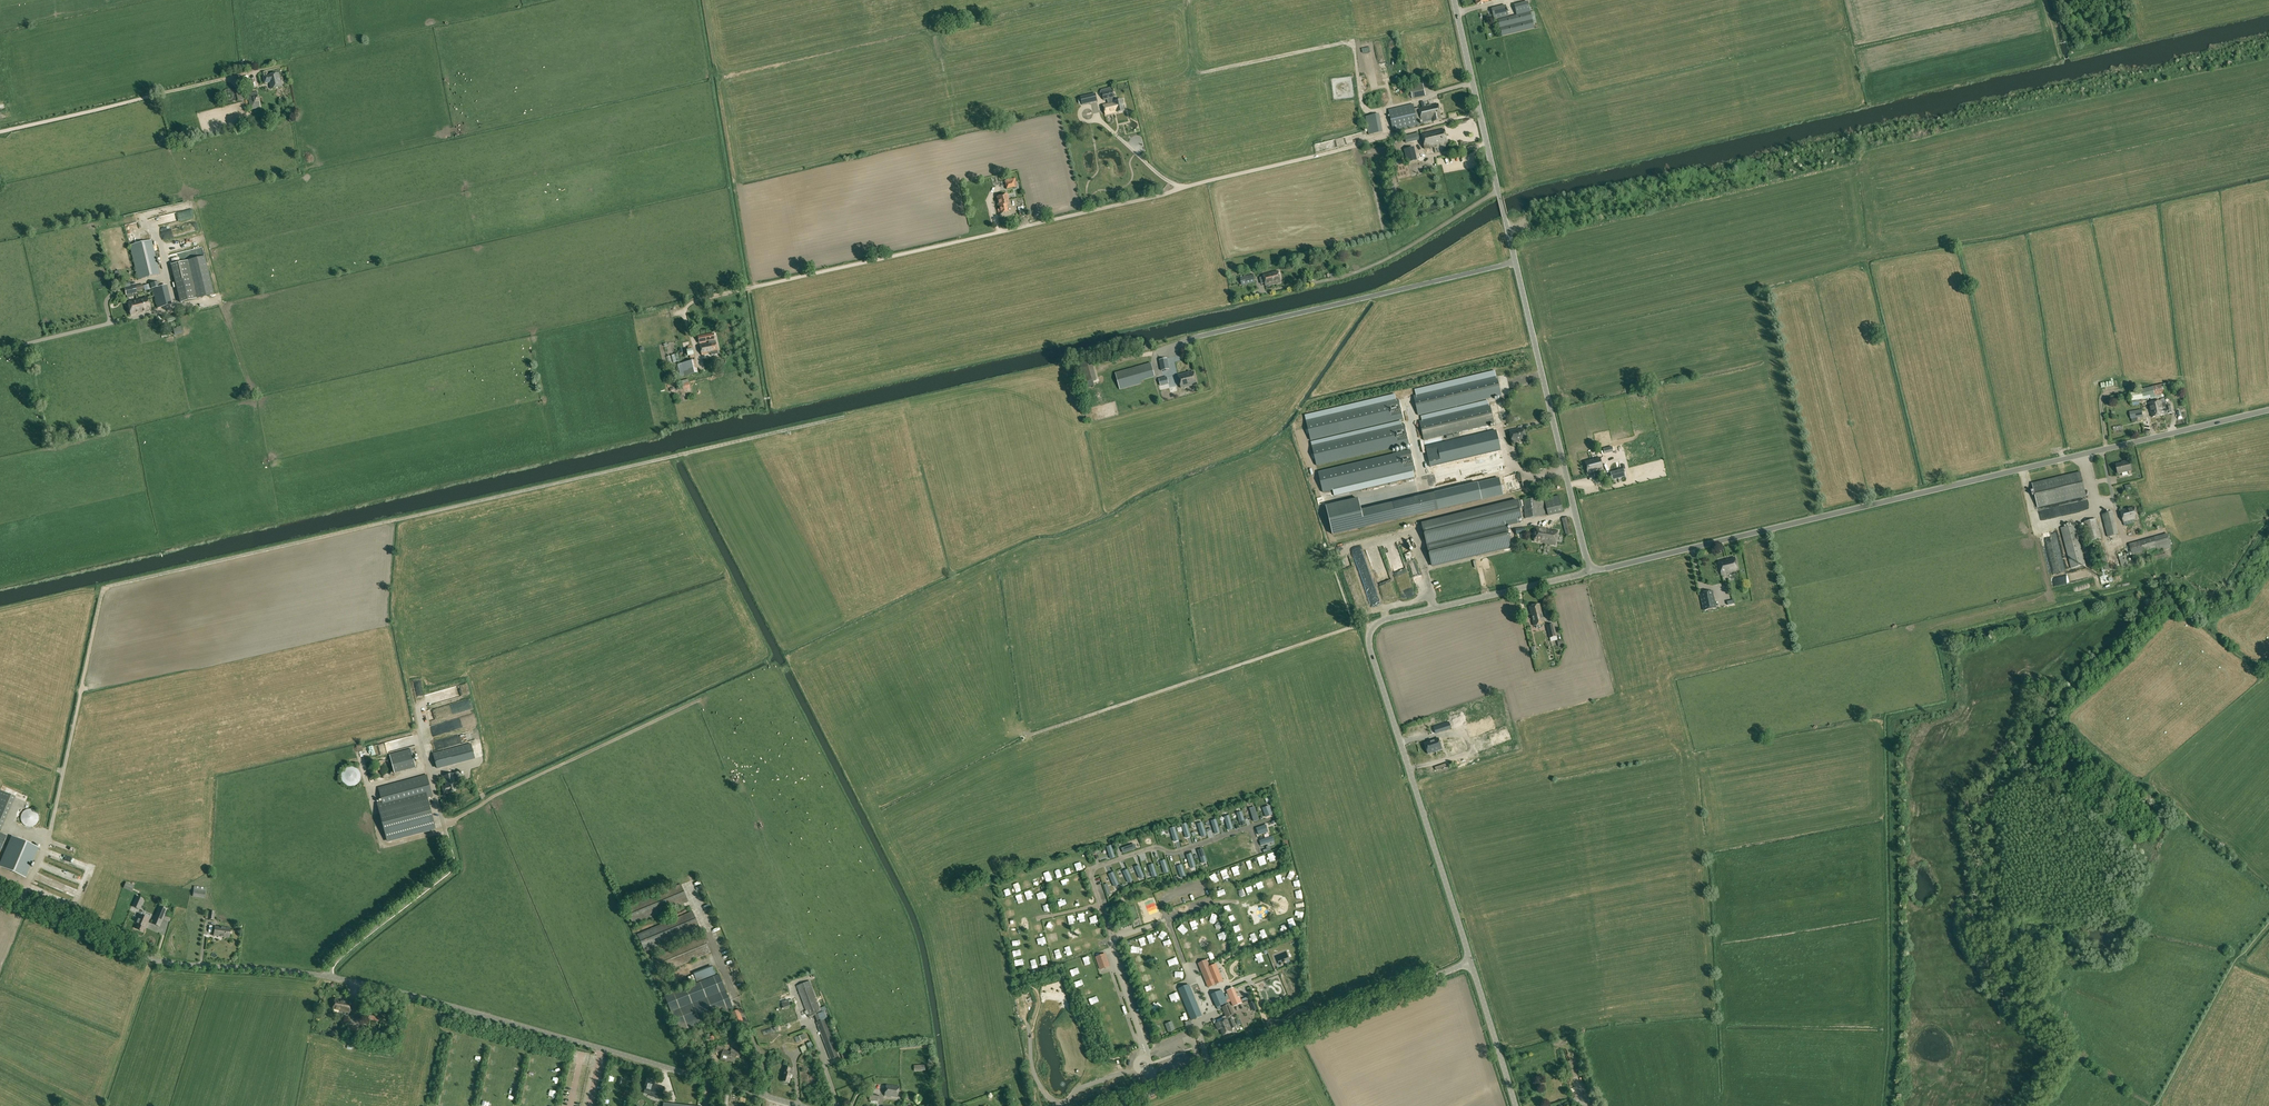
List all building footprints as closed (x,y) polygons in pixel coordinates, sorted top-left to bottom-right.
[(1534,29),(1533,23),(1530,12),(1529,5),(1515,8),(1516,15),(1498,19),(1502,37),(1534,29)] [(1494,19),(1508,16),(1506,6),(1491,9),(1494,19)] [(263,77),(265,83),(269,82),(271,89),(282,86),(279,73),(263,77)] [(241,87),(243,82),(239,78),(234,79),(233,84),(236,88),(241,87)] [(1416,83),(1417,86),(1407,88),(1408,93),(1411,93),(1412,99),(1426,96),(1423,81),(1416,83)] [(1114,97),(1112,91),(1102,93),(1104,100),(1114,97)] [(247,94),(251,110),(261,108),(258,92),(247,94)] [(1096,95),(1081,98),(1083,105),(1097,102),(1096,95)] [(1115,101),(1115,102),(1103,105),(1105,114),(1117,112),(1124,111),(1122,100),(1115,101)] [(1393,131),(1418,125),(1414,110),(1413,104),(1388,110),(1393,131)] [(1414,110),(1418,125),(1442,120),(1441,116),(1438,104),(1428,106),(1414,110)] [(1366,117),(1369,135),(1383,132),(1379,114),(1366,117)] [(1445,129),(1421,135),(1425,149),(1448,144),(1445,129)] [(1413,148),(1405,150),(1407,163),(1416,161),(1413,148)] [(1017,187),(1015,178),(1004,181),(1007,189),(1017,187)] [(1001,214),(1008,212),(1007,206),(1010,205),(1007,194),(997,197),(1001,214)] [(179,211),(181,219),(193,216),(190,207),(179,211)] [(179,210),(157,215),(157,217),(164,216),(165,218),(174,216),(174,219),(180,217),(179,210)] [(193,221),(178,226),(181,233),(196,229),(193,221)] [(129,246),(138,280),(160,274),(152,240),(129,246)] [(181,302),(197,298),(197,297),(213,293),(203,255),(187,260),(170,264),(181,302)] [(1278,271),(1263,275),(1266,286),(1281,282),(1278,271)] [(1255,282),(1253,274),(1240,277),(1242,286),(1255,282)] [(159,282),(151,284),(157,308),(170,305),(165,286),(160,287),(159,282)] [(124,288),(126,295),(137,293),(135,286),(124,288)] [(138,308),(140,313),(141,312),(150,310),(147,298),(138,300),(135,300),(137,309),(138,308)] [(131,315),(140,313),(138,308),(137,309),(135,300),(128,302),(131,315)] [(182,327),(173,329),(174,335),(183,333),(182,327)] [(707,342),(715,340),(714,333),(698,336),(699,344),(707,342)] [(702,355),(710,353),(711,356),(718,354),(716,342),(700,345),(702,355)] [(1162,371),(1169,369),(1167,359),(1160,360),(1162,371)] [(693,368),(692,361),(678,364),(681,377),(698,373),(697,367),(693,368)] [(1115,373),(1120,390),(1142,384),(1141,381),(1155,377),(1151,363),(1115,373)] [(1083,383),(1096,380),(1093,365),(1079,369),(1083,383)] [(1417,396),(1413,397),(1418,416),(1501,395),(1496,376),(1495,372),(1495,371),(1415,390),(1415,391),(1417,396)] [(1197,384),(1194,372),(1178,376),(1181,388),(1197,384)] [(2151,398),(2171,393),(2169,383),(2141,389),(2143,397),(2150,395),(2151,398)] [(2132,401),(2132,402),(2139,401),(2143,400),(2142,393),(2131,394),(2132,401)] [(1395,394),(1305,415),(1305,417),(1306,421),(1310,440),(1403,418),(1399,399),(1396,400),(1395,395),(1395,394)] [(1422,421),(1419,422),(1424,441),(1494,424),(1489,405),(1488,400),(1421,416),(1422,421)] [(2163,408),(2164,414),(2168,414),(2172,413),(2171,406),(2170,404),(2166,405),(2165,403),(2162,403),(2161,401),(2149,403),(2150,409),(2160,407),(2160,408),(2163,408)] [(2164,414),(2163,408),(2160,408),(2160,407),(2150,409),(2152,417),(2164,415),(2164,414)] [(2143,418),(2142,410),(2129,412),(2131,420),(2132,420),(2137,419),(2143,418)] [(1401,421),(1311,442),(1312,446),(1316,465),(1409,444),(1405,424),(1402,425),(1401,421)] [(2131,432),(2131,424),(2122,425),(2122,421),(2117,421),(2117,425),(2112,426),(2113,432),(2114,432),(2115,435),(2119,435),(2119,432),(2126,431),(2126,433),(2131,432)] [(1510,431),(1512,442),(1526,439),(1524,430),(1520,431),(1519,429),(1510,431)] [(1449,439),(1424,444),(1428,464),(1477,454),(1476,447),(1498,442),(1495,431),(1450,440),(1449,439)] [(1411,450),(1318,472),(1323,492),(1333,490),(1334,496),(1414,477),(1413,471),(1416,471),(1411,450)] [(1594,472),(1595,477),(1604,474),(1603,470),(1600,458),(1585,462),(1588,474),(1594,472)] [(2124,462),(2124,463),(2116,465),(2118,474),(2132,471),(2129,460),(2124,462)] [(1450,481),(1489,473),(1488,467),(1486,467),(1486,464),(1439,473),(1441,482),(1450,480),(1450,481)] [(1625,477),(1623,469),(1611,473),(1612,480),(1625,477)] [(2032,484),(2038,508),(2086,496),(2080,472),(2032,484)] [(1499,479),(1478,484),(1481,500),(1503,495),(1499,479)] [(1456,489),(1434,494),(1438,510),(1460,505),(1456,489)] [(1429,495),(1418,498),(1422,514),(1433,511),(1429,495)] [(1563,511),(1559,496),(1545,500),(1549,515),(1563,511)] [(1523,500),(1523,502),(1525,515),(1525,518),(1545,516),(1544,507),(1544,498),(1523,500)] [(1358,499),(1326,507),(1333,535),(1380,523),(1377,507),(1361,511),(1358,499)] [(1517,500),(1422,524),(1432,566),(1511,547),(1506,526),(1518,524),(1517,519),(1522,518),(1517,500)] [(2072,501),(2037,508),(2039,517),(2074,511),(2072,501)] [(2138,519),(2134,507),(2121,511),(2124,522),(2124,526),(2134,523),(2133,520),(2138,519)] [(2119,534),(2113,512),(2102,514),(2108,537),(2119,534)] [(1562,519),(1566,536),(1573,534),(1569,517),(1562,519)] [(2102,539),(2097,519),(2084,522),(2089,542),(2102,539)] [(2085,565),(2075,525),(2061,528),(2072,568),(2085,565)] [(1534,541),(1555,545),(1558,531),(1536,527),(1534,541)] [(2049,529),(2041,530),(2045,548),(2052,547),(2049,529)] [(2145,555),(2144,552),(2157,548),(2158,552),(2171,548),(2167,533),(2129,544),(2133,559),(2145,555)] [(2128,561),(2126,555),(2119,557),(2123,569),(2167,557),(2165,551),(2128,561)] [(2054,552),(2046,553),(2049,572),(2057,570),(2054,552)] [(2102,572),(2110,570),(2106,555),(2098,557),(2102,572)] [(1722,575),(1738,571),(1734,558),(1719,562),(1722,575)] [(1704,611),(1716,608),(1712,591),(1700,594),(1704,611)] [(1529,607),(1534,626),(1544,623),(1540,604),(1529,607)] [(1546,626),(1549,637),(1550,638),(1557,637),(1554,624),(1546,626)] [(1455,736),(1449,738),(1452,749),(1463,746),(1462,740),(1498,729),(1490,705),(1449,718),(1455,736)] [(460,715),(463,725),(475,721),(472,712),(460,715)] [(448,743),(469,737),(467,731),(446,737),(448,743)] [(1425,743),(1428,754),(1442,749),(1438,738),(1425,743)] [(433,754),(437,768),(475,758),(471,744),(433,754)] [(411,749),(390,755),(394,773),(416,768),(411,749)] [(374,770),(374,772),(375,774),(376,776),(378,777),(380,778),(382,778),(384,779),(386,778),(387,777),(389,776),(390,775),(391,773),(392,771),(392,769),(392,767),(391,765),(390,764),(388,762),(387,761),(385,761),(383,761),(381,761),(379,762),(377,763),(376,764),(375,766),(374,768),(374,770)] [(341,775),(341,777),(341,778),(342,779),(342,781),(343,782),(344,784),(345,785),(347,786),(348,786),(350,787),(352,787),(353,786),(354,786),(356,785),(357,785),(358,784),(359,783),(360,781),(360,780),(361,778),(361,776),(361,775),(360,773),(359,771),(358,770),(357,769),(356,768),(355,768),(354,767),(352,767),(350,767),(349,767),(347,768),(346,769),(344,770),(343,771),(342,772),(342,774),(341,775)] [(442,787),(444,793),(448,792),(458,790),(456,783),(463,782),(460,772),(443,776),(446,786),(442,787)] [(436,828),(431,809),(428,798),(433,797),(427,775),(378,788),(384,810),(380,811),(388,841),(436,828)] [(15,797),(0,790),(0,830),(0,831),(15,797)] [(1269,805),(1262,807),(1266,817),(1273,814),(1269,805)] [(1255,806),(1250,807),(1254,821),(1259,820),(1255,806)] [(21,818),(21,820),(22,822),(23,823),(24,825),(26,826),(27,827),(29,827),(31,827),(33,826),(35,825),(36,824),(37,822),(38,820),(38,818),(38,816),(38,814),(37,813),(35,811),(34,810),(32,810),(30,809),(28,809),(26,810),(24,811),(23,812),(22,814),(21,816),(21,818)] [(1241,811),(1237,812),(1241,826),(1245,824),(1241,811)] [(1229,814),(1224,816),(1228,830),(1233,828),(1229,814)] [(1216,819),(1211,820),(1215,833),(1220,832),(1216,819)] [(1202,821),(1197,823),(1201,837),(1206,835),(1202,821)] [(1187,823),(1182,824),(1186,838),(1191,836),(1187,823)] [(1266,824),(1256,827),(1258,834),(1268,831),(1266,824)] [(1175,826),(1170,828),(1174,841),(1179,840),(1175,826)] [(25,878),(38,848),(12,836),(0,864),(0,867),(25,878)] [(1259,840),(1261,845),(1275,841),(1273,836),(1259,840)] [(1121,847),(1123,853),(1136,849),(1135,843),(1121,847)] [(1111,845),(1107,846),(1110,858),(1115,857),(1111,845)] [(1203,848),(1198,849),(1202,863),(1207,861),(1203,848)] [(1192,852),(1187,854),(1191,868),(1196,866),(1192,852)] [(1165,873),(1169,872),(1166,859),(1161,861),(1165,873)] [(1153,877),(1157,875),(1153,863),(1149,864),(1153,877)] [(1140,878),(1144,876),(1139,864),(1135,866),(1140,878)] [(1182,864),(1177,865),(1181,878),(1186,876),(1182,864)] [(1128,882),(1133,880),(1127,869),(1123,871),(1128,882)] [(1114,886),(1119,884),(1113,871),(1109,873),(1114,886)] [(1213,881),(1217,876),(1213,872),(1209,877),(1213,881)] [(124,887),(132,891),(134,886),(126,883),(124,887)] [(626,907),(633,925),(689,902),(681,884),(626,907)] [(193,896),(205,898),(206,888),(194,886),(193,896)] [(127,902),(129,896),(120,894),(118,900),(127,902)] [(139,910),(144,899),(137,896),(132,907),(139,910)] [(1230,904),(1224,906),(1226,913),(1232,911),(1230,904)] [(160,906),(152,924),(159,927),(167,910),(160,906)] [(637,935),(645,952),(700,929),(693,911),(637,935)] [(136,929),(143,932),(145,927),(145,928),(149,919),(139,915),(135,923),(138,924),(136,929)] [(214,936),(229,938),(230,929),(215,927),(214,936)] [(652,958),(659,975),(711,953),(703,936),(652,958)] [(1292,938),(1290,942),(1288,946),(1292,948),(1296,940),(1292,938)] [(1275,942),(1278,950),(1285,948),(1281,939),(1275,942)] [(1096,957),(1100,970),(1110,966),(1105,954),(1096,957)] [(1206,982),(1221,976),(1216,964),(1210,967),(1207,960),(1199,964),(1206,982)] [(714,974),(711,967),(694,973),(697,981),(714,974)] [(719,974),(664,996),(678,1028),(724,1010),(725,1013),(734,1010),(719,974)] [(796,986),(806,1011),(805,1011),(806,1015),(807,1014),(809,1018),(822,1012),(810,981),(796,986)] [(1192,1020),(1200,1017),(1187,986),(1179,989),(1192,1020)] [(1233,988),(1227,991),(1233,1006),(1242,1003),(1239,997),(1237,998),(1233,988)] [(1212,995),(1217,1007),(1227,1003),(1222,990),(1212,995)] [(333,1009),(341,1010),(341,1011),(350,1013),(352,1002),(343,1000),(343,1001),(335,999),(333,1009)] [(784,1010),(791,1007),(788,1000),(781,1002),(784,1010)] [(1223,1007),(1226,1016),(1226,1017),(1234,1014),(1230,1004),(1223,1007)] [(732,1012),(737,1025),(744,1022),(739,1010),(732,1012)] [(1232,1032),(1231,1029),(1236,1027),(1233,1020),(1231,1015),(1226,1017),(1226,1016),(1223,1017),(1224,1020),(1215,1024),(1218,1030),(1221,1029),(1223,1035),(1232,1032)] [(825,1020),(817,1023),(831,1059),(839,1056),(825,1020)] [(346,1033),(355,1035),(356,1035),(358,1028),(348,1026),(346,1033)] [(372,1038),(387,1040),(388,1033),(374,1030),(372,1038)] [(716,1052),(720,1053),(722,1053),(721,1059),(726,1060),(734,1062),(737,1055),(734,1054),(735,1051),(731,1050),(730,1053),(723,1051),(724,1048),(718,1046),(716,1052)] [(782,1082),(789,1083),(791,1074),(788,1074),(790,1068),(785,1067),(782,1082)] [(645,1089),(644,1092),(651,1094),(651,1091),(662,1094),(664,1087),(655,1084),(656,1082),(647,1080),(646,1086),(646,1089),(645,1089)] [(884,1096),(897,1097),(899,1087),(886,1085),(884,1096)]
